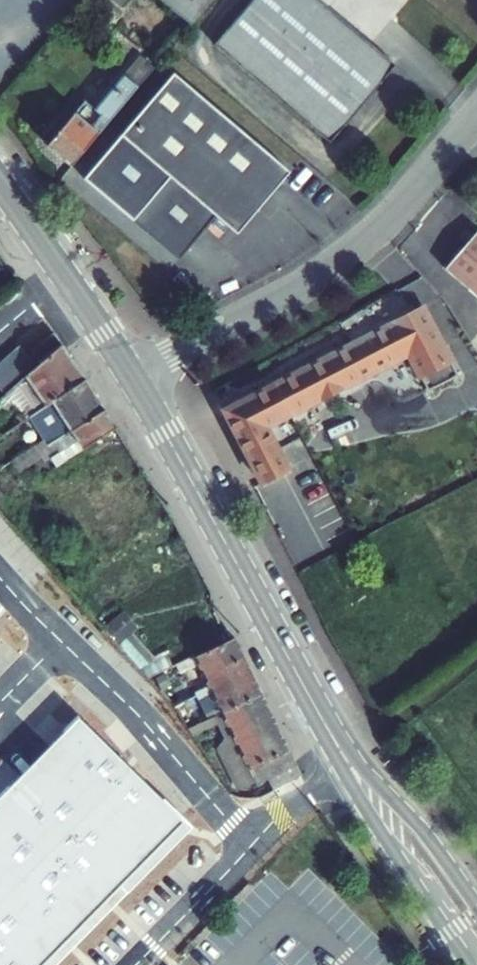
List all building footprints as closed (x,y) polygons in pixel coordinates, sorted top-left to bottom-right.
[(318,0),(252,0),(214,45),(329,142),(394,64),(318,0)] [(140,55),(95,108),(85,100),(47,144),(72,165),(154,68),(140,55)] [(290,172),(174,74),(85,178),(180,259),(217,215),(238,233),(290,172)] [(444,269),(476,297),(476,231),(444,269)] [(422,308),(225,412),(262,483),(288,469),(265,428),(408,353),(428,391),(458,376),(422,308)] [(53,334),(32,352),(42,363),(62,345),(53,334)] [(85,379),(62,345),(42,363),(31,375),(7,395),(0,401),(0,420),(13,411),(21,422),(45,405),(85,379)] [(7,395),(31,375),(42,363),(32,352),(17,365),(16,363),(0,378),(0,387),(7,395)] [(48,446),(104,410),(85,379),(45,405),(21,422),(36,445),(44,440),(48,446)] [(48,446),(44,440),(36,445),(11,462),(19,472),(41,458),(44,462),(52,457),(57,466),(115,428),(104,410),(48,446)] [(123,612),(105,628),(117,643),(136,628),(123,612)] [(235,638),(195,657),(209,686),(196,693),(200,702),(233,686),(224,667),(244,657),(235,638)] [(262,694),(244,657),(224,667),(233,686),(200,702),(208,719),(214,717),(222,713),(262,694)] [(226,758),(242,789),(256,782),(257,784),(269,778),(274,789),(301,775),(292,757),(262,694),(222,713),(241,751),(226,758)] [(241,751),(222,713),(214,717),(224,737),(220,744),(226,758),(241,751)] [(79,718),(0,799),(0,964),(45,964),(185,822),(79,718)]
